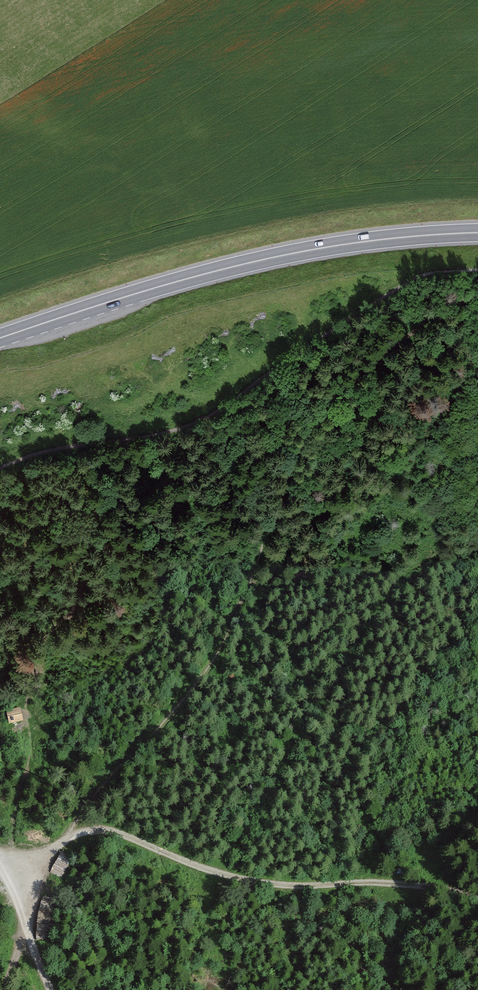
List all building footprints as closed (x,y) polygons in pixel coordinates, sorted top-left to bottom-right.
[(20,707),(6,711),(9,724),(24,720),(20,707)]
